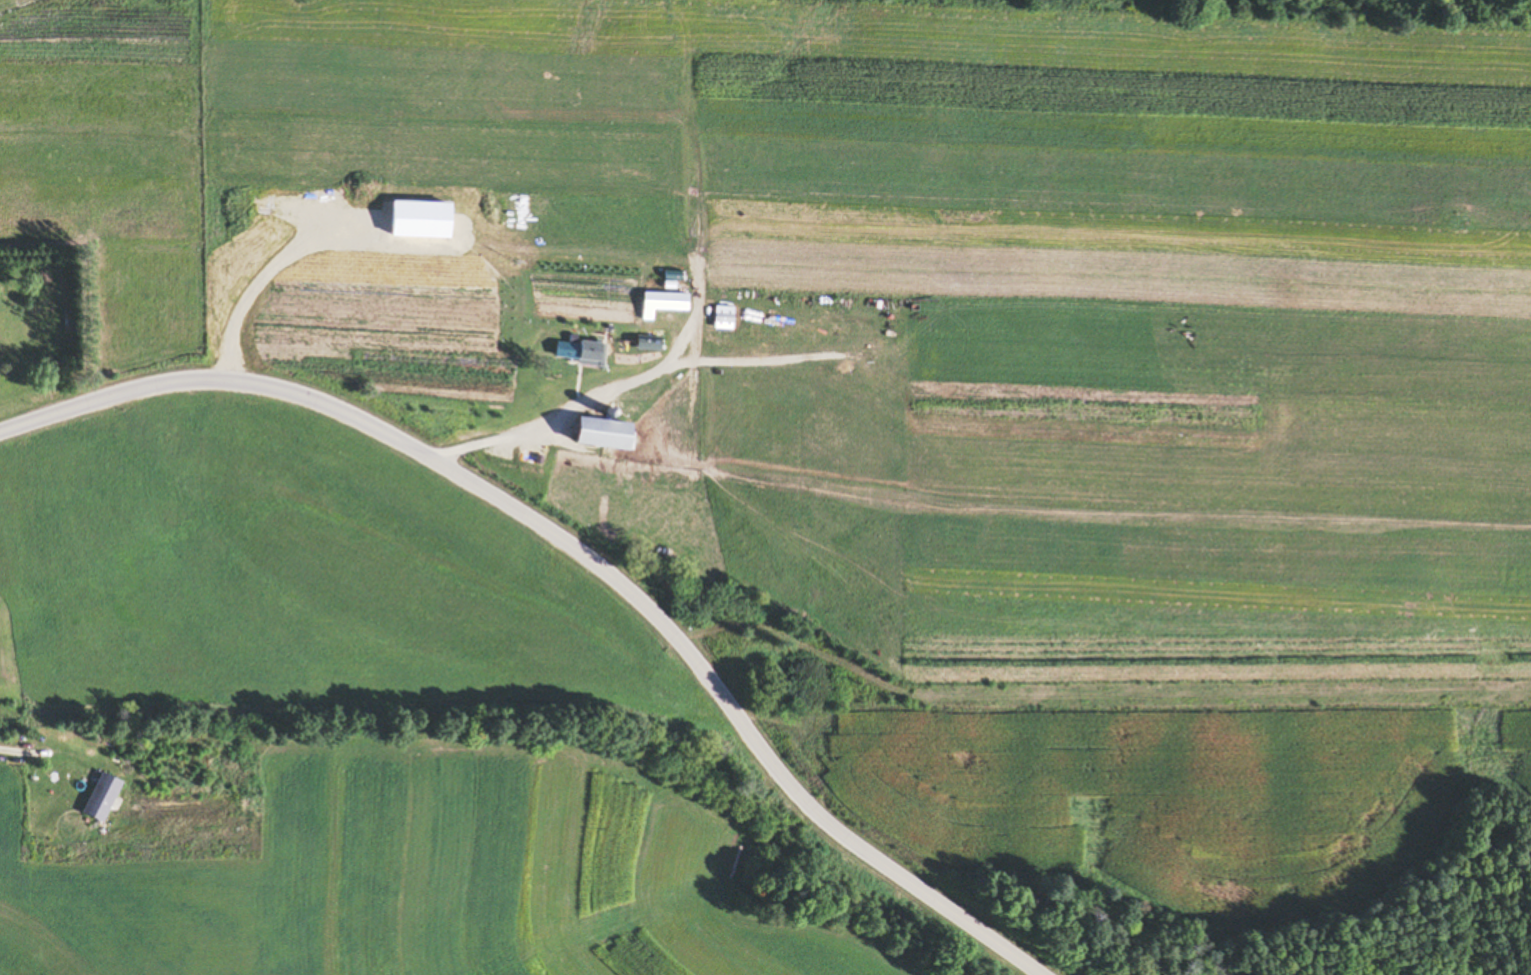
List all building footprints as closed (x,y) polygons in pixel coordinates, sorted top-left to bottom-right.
[(648,310),(683,310),(683,293),(638,293),(638,320),(648,320),(648,310)] [(576,359),(576,343),(551,342),(550,358),(576,359)] [(626,451),(628,433),(624,433),(625,423),(569,417),(566,445),(626,451)] [(98,823),(117,782),(96,772),(77,813),(98,823)]
